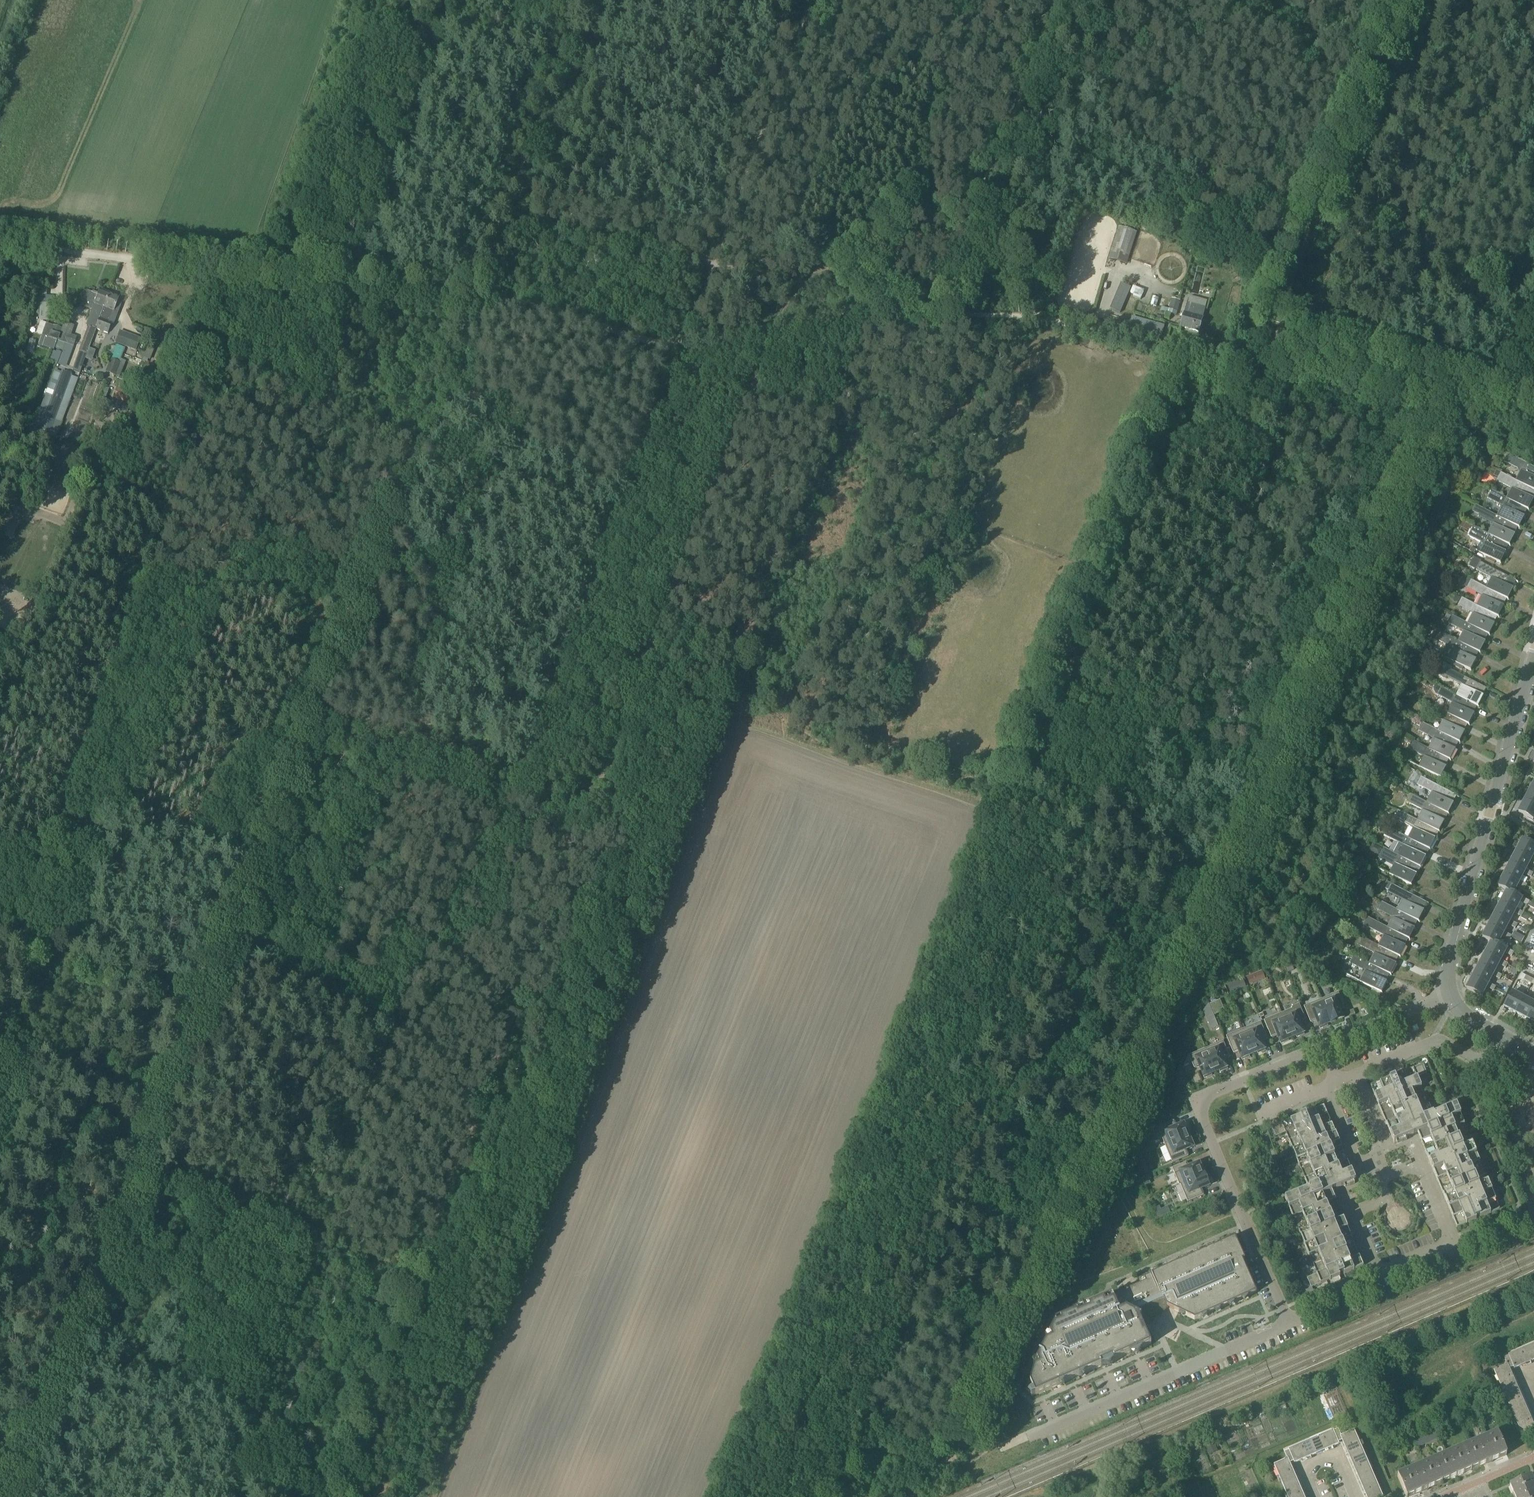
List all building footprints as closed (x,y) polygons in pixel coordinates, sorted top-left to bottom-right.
[(1136,233),(1120,228),(1109,259),(1126,265),(1136,233)] [(1134,287),(1122,282),(1110,310),(1121,314),(1124,307),(1125,308),(1134,287)] [(92,311),(86,327),(88,327),(94,330),(99,319),(100,319),(104,309),(110,295),(100,291),(99,294),(93,292),(92,293),(87,292),(85,292),(83,294),(81,297),(82,299),(83,301),(81,307),(92,311)] [(94,330),(96,330),(108,335),(112,323),(113,324),(117,314),(122,300),(110,295),(104,309),(100,319),(99,319),(94,330)] [(1177,313),(1180,301),(1167,297),(1164,309),(1177,313)] [(1188,303),(1182,327),(1198,332),(1205,308),(1188,303)] [(1165,326),(1132,317),(1128,328),(1161,337),(1165,326)] [(42,336),(38,345),(53,351),(57,342),(73,348),(77,337),(71,335),(74,326),(63,323),(61,329),(46,323),(41,336),(42,336)] [(79,352),(73,369),(81,372),(96,330),(94,330),(88,327),(79,352)] [(136,351),(140,339),(119,331),(115,344),(136,351)] [(111,360),(110,360),(105,373),(115,376),(120,363),(125,349),(117,346),(111,360)] [(51,420),(49,426),(55,428),(52,436),(57,438),(78,379),(55,371),(39,416),(42,416),(39,425),(46,427),(49,420),(51,420)] [(112,403),(129,409),(135,394),(117,387),(112,403)] [(57,438),(52,436),(45,455),(50,456),(57,438)] [(1517,481),(1528,487),(1533,490),(1533,477),(1533,476),(1533,467),(1510,455),(1506,463),(1522,471),(1517,481)] [(1513,489),(1508,499),(1519,505),(1526,509),(1531,498),(1524,495),(1528,487),(1517,481),(1500,472),(1496,470),(1493,476),(1497,478),(1496,480),(1513,489)] [(1519,505),(1508,499),(1491,490),(1487,498),(1504,507),(1499,517),(1509,523),(1516,527),(1522,516),(1515,512),(1519,505)] [(1509,523),(1499,517),(1482,508),(1478,506),(1475,512),(1479,514),(1478,516),(1495,525),(1490,535),(1500,540),(1500,541),(1508,544),(1513,534),(1506,530),(1509,523)] [(1432,531),(1438,520),(1430,515),(1424,527),(1432,531)] [(1500,541),(1500,540),(1490,535),(1473,525),(1473,526),(1463,521),(1460,527),(1467,531),(1468,529),(1471,530),(1468,534),(1481,541),(1476,551),(1498,562),(1503,552),(1497,548),(1500,541)] [(1488,589),(1498,594),(1498,595),(1505,598),(1510,588),(1503,584),(1507,576),(1481,562),(1473,558),(1470,564),(1477,567),(1476,570),(1493,579),(1488,589)] [(1494,602),(1498,595),(1498,594),(1488,589),(1471,580),(1470,581),(1462,577),(1460,582),(1468,586),(1467,588),(1483,597),(1479,606),(1489,612),(1496,616),(1502,605),(1494,602)] [(1462,597),(1461,599),(1456,596),(1453,601),(1458,604),(1458,606),(1474,615),(1469,624),(1480,630),(1487,634),(1492,623),(1485,619),(1489,612),(1479,606),(1462,597)] [(1453,615),(1452,617),(1447,614),(1444,620),(1449,623),(1448,624),(1465,633),(1460,642),(1471,648),(1477,652),(1483,641),(1476,637),(1480,630),(1469,624),(1453,615)] [(1471,648),(1460,642),(1443,633),(1443,634),(1437,631),(1434,638),(1440,641),(1439,642),(1448,646),(1442,656),(1468,670),(1474,659),(1467,656),(1471,648)] [(1452,670),(1452,668),(1440,661),(1438,666),(1439,668),(1444,671),(1442,671),(1440,673),(1440,674),(1441,677),(1442,678),(1445,679),(1447,677),(1463,686),(1458,696),(1469,702),(1476,705),(1481,695),(1475,691),(1479,684),(1452,670)] [(1460,719),(1466,723),(1476,705),(1469,702),(1442,687),(1438,695),(1454,704),(1449,713),(1460,719)] [(1395,709),(1384,703),(1380,710),(1391,716),(1395,709)] [(1433,704),(1432,706),(1426,703),(1423,708),(1429,711),(1428,713),(1443,721),(1437,730),(1450,737),(1457,741),(1463,731),(1456,727),(1460,719),(1449,713),(1433,704)] [(1446,745),(1450,737),(1437,730),(1437,731),(1414,719),(1412,722),(1421,727),(1419,731),(1435,740),(1430,749),(1441,755),(1448,759),(1453,749),(1446,745)] [(1441,755),(1430,749),(1414,740),(1409,748),(1426,757),(1421,767),(1438,777),(1444,766),(1437,762),(1441,755)] [(1433,794),(1428,803),(1439,809),(1446,813),(1452,803),(1444,799),(1448,791),(1421,776),(1421,777),(1415,774),(1412,780),(1415,782),(1414,783),(1417,785),(1433,794)] [(1531,789),(1525,800),(1533,805),(1533,791),(1531,789)] [(1439,809),(1428,803),(1412,794),(1408,803),(1424,811),(1419,821),(1418,821),(1422,823),(1430,827),(1437,831),(1442,820),(1435,816),(1439,809)] [(1525,800),(1519,812),(1533,820),(1533,819),(1533,805),(1525,800)] [(1430,827),(1422,823),(1418,821),(1419,821),(1402,812),(1402,813),(1398,810),(1394,818),(1414,829),(1409,839),(1420,845),(1427,849),(1433,838),(1426,834),(1430,827)] [(1420,845),(1409,839),(1393,830),(1388,838),(1397,843),(1392,852),(1400,856),(1400,857),(1411,863),(1418,867),(1421,861),(1424,854),(1428,849),(1427,849),(1420,845)] [(1522,839),(1516,851),(1531,859),(1532,858),(1533,854),(1533,845),(1522,839)] [(1411,863),(1400,857),(1400,856),(1392,852),(1384,848),(1383,850),(1382,850),(1382,848),(1372,843),(1368,851),(1379,856),(1380,854),(1380,856),(1378,859),(1394,868),(1390,875),(1409,884),(1414,874),(1407,870),(1411,863)] [(1516,851),(1510,863),(1525,871),(1526,869),(1530,862),(1533,864),(1533,859),(1532,858),(1531,859),(1516,851)] [(1525,871),(1510,863),(1504,874),(1519,883),(1520,881),(1524,873),(1531,877),(1533,873),(1526,869),(1525,871)] [(1501,888),(1506,891),(1512,894),(1513,893),(1517,885),(1525,889),(1527,885),(1520,881),(1519,883),(1504,874),(1497,886),(1501,888)] [(1403,901),(1399,910),(1399,911),(1410,917),(1409,917),(1417,921),(1422,910),(1415,906),(1419,899),(1386,882),(1383,888),(1388,890),(1387,893),(1403,901)] [(1506,891),(1500,903),(1515,910),(1516,909),(1520,902),(1527,905),(1533,909),(1533,904),(1521,897),(1513,893),(1512,894),(1506,891)] [(1409,917),(1410,917),(1399,911),(1399,910),(1382,902),(1377,911),(1394,920),(1389,928),(1400,934),(1400,935),(1407,939),(1413,928),(1405,925),(1409,917)] [(1515,910),(1500,903),(1494,914),(1509,922),(1510,920),(1514,913),(1521,917),(1520,919),(1526,922),(1529,916),(1516,909),(1515,910)] [(1509,922),(1494,914),(1488,926),(1503,934),(1504,932),(1508,924),(1515,928),(1517,924),(1510,920),(1509,922)] [(1400,935),(1400,934),(1389,928),(1373,919),(1372,920),(1367,917),(1365,921),(1361,919),(1359,923),(1368,928),(1368,929),(1385,937),(1380,946),(1391,952),(1391,953),(1398,957),(1403,946),(1396,942),(1400,935)] [(1319,928),(1331,934),(1335,924),(1324,919),(1319,928)] [(1482,937),(1485,939),(1491,942),(1497,945),(1497,944),(1502,936),(1509,940),(1511,936),(1504,932),(1503,934),(1488,926),(1482,937)] [(1391,953),(1391,952),(1380,946),(1363,937),(1362,939),(1360,938),(1357,943),(1359,945),(1358,946),(1375,955),(1371,964),(1370,965),(1381,970),(1381,971),(1388,975),(1394,964),(1387,960),(1391,953)] [(1497,945),(1491,942),(1485,953),(1500,961),(1501,960),(1504,953),(1511,956),(1514,952),(1506,948),(1506,949),(1497,944),(1497,945)] [(1500,961),(1485,953),(1479,965),(1494,973),(1494,972),(1498,964),(1506,968),(1508,964),(1501,960),(1500,961)] [(1381,971),(1381,970),(1370,965),(1371,964),(1354,955),(1349,964),(1366,973),(1361,983),(1379,993),(1388,975),(1381,971)] [(1494,973),(1479,965),(1473,977),(1487,985),(1488,983),(1492,976),(1499,980),(1502,975),(1494,972),(1494,973)] [(1526,976),(1524,980),(1531,984),(1533,980),(1526,976)] [(1487,985),(1473,977),(1467,988),(1481,996),(1486,987),(1493,991),(1495,987),(1488,983),(1487,985)] [(1511,992),(1503,1007),(1515,1013),(1523,998),(1511,992)] [(1321,1000),(1331,1023),(1331,1024),(1343,1019),(1339,1011),(1344,1008),(1344,1009),(1345,1009),(1338,993),(1321,1000)] [(1525,1018),(1523,1023),(1524,1024),(1533,1005),(1533,1004),(1523,998),(1515,1013),(1525,1018)] [(1331,1023),(1321,1000),(1304,1007),(1310,1023),(1311,1023),(1311,1022),(1317,1020),(1321,1029),(1327,1026),(1326,1025),(1331,1023)] [(1282,1013),(1292,1038),(1296,1036),(1297,1037),(1304,1035),(1298,1022),(1304,1020),(1305,1020),(1299,1004),(1291,1007),(1292,1009),(1282,1013)] [(1526,1025),(1528,1020),(1533,1023),(1533,1005),(1524,1024),(1526,1025)] [(1292,1038),(1282,1013),(1264,1021),(1271,1038),(1272,1038),(1272,1037),(1277,1035),(1281,1044),(1288,1041),(1287,1040),(1292,1038)] [(1243,1030),(1253,1054),(1258,1052),(1258,1054),(1265,1051),(1261,1042),(1267,1039),(1267,1040),(1268,1039),(1261,1022),(1243,1030)] [(1253,1054),(1243,1030),(1226,1037),(1233,1054),(1234,1053),(1239,1051),(1243,1060),(1249,1057),(1249,1056),(1253,1054)] [(1206,1049),(1215,1072),(1220,1070),(1221,1072),(1227,1069),(1223,1060),(1229,1058),(1230,1058),(1223,1042),(1206,1049)] [(1215,1072),(1206,1049),(1189,1056),(1194,1069),(1195,1068),(1200,1066),(1205,1079),(1211,1076),(1211,1074),(1215,1072)] [(1394,1143),(1419,1133),(1457,1228),(1500,1210),(1500,1209),(1499,1209),(1496,1201),(1497,1201),(1486,1176),(1486,1177),(1480,1163),(1481,1163),(1471,1138),(1470,1139),(1464,1125),(1465,1125),(1457,1105),(1433,1115),(1430,1106),(1429,1106),(1421,1088),(1422,1087),(1418,1078),(1427,1074),(1423,1064),(1371,1086),(1394,1143)] [(1181,1074),(1175,1076),(1179,1085),(1185,1083),(1181,1074)] [(1310,1256),(1317,1274),(1307,1278),(1311,1288),(1364,1266),(1333,1191),(1356,1181),(1324,1105),(1272,1127),(1276,1136),(1286,1132),(1290,1141),(1289,1141),(1299,1166),(1300,1165),(1306,1179),(1305,1179),(1309,1189),(1285,1198),(1294,1218),(1295,1218),(1300,1231),(1299,1232),(1309,1256),(1310,1256)] [(1167,1109),(1160,1112),(1157,1117),(1159,1122),(1170,1118),(1167,1109)] [(1165,1145),(1188,1136),(1187,1131),(1188,1131),(1185,1124),(1176,1128),(1174,1122),(1174,1121),(1158,1128),(1165,1145)] [(1188,1136),(1165,1145),(1173,1163),(1189,1156),(1188,1156),(1185,1150),(1195,1146),(1192,1140),(1190,1140),(1188,1136)] [(1179,1185),(1205,1174),(1204,1174),(1202,1170),(1203,1170),(1201,1163),(1188,1168),(1186,1164),(1186,1163),(1173,1168),(1179,1185)] [(1205,1174),(1179,1185),(1180,1186),(1181,1185),(1188,1202),(1204,1196),(1204,1195),(1203,1195),(1201,1189),(1209,1186),(1205,1174)] [(1149,1315),(1168,1307),(1180,1313),(1185,1315),(1195,1320),(1202,1317),(1207,1315),(1215,1311),(1220,1309),(1229,1305),(1234,1303),(1243,1299),(1248,1297),(1256,1293),(1242,1261),(1245,1260),(1235,1238),(1144,1278),(1146,1282),(1056,1321),(1050,1334),(1052,1339),(1046,1342),(1037,1360),(1039,1366),(1035,1368),(1031,1384),(1036,1395),(1059,1385),(1064,1383),(1074,1379),(1085,1374),(1102,1366),(1101,1363),(1112,1358),(1113,1361),(1131,1354),(1142,1349),(1151,1344),(1143,1326),(1149,1315)] [(1507,1366),(1494,1371),(1523,1438),(1533,1433),(1533,1427),(1510,1371),(1533,1360),(1533,1344),(1508,1356),(1508,1357),(1504,1359),(1507,1366)] [(1414,1438),(1416,1442),(1424,1438),(1427,1443),(1439,1438),(1435,1429),(1418,1437),(1418,1436),(1414,1438)] [(1274,1466),(1288,1496),(1303,1496),(1290,1466),(1343,1443),(1366,1496),(1382,1496),(1353,1431),(1341,1437),(1338,1430),(1333,1432),(1332,1431),(1288,1451),(1289,1452),(1284,1454),(1287,1460),(1274,1466)] [(1422,1467),(1397,1478),(1406,1496),(1411,1496),(1422,1492),(1427,1490),(1507,1456),(1498,1434),(1422,1467)] [(1513,1496),(1533,1496),(1533,1486),(1531,1479),(1509,1488),(1513,1496)]
